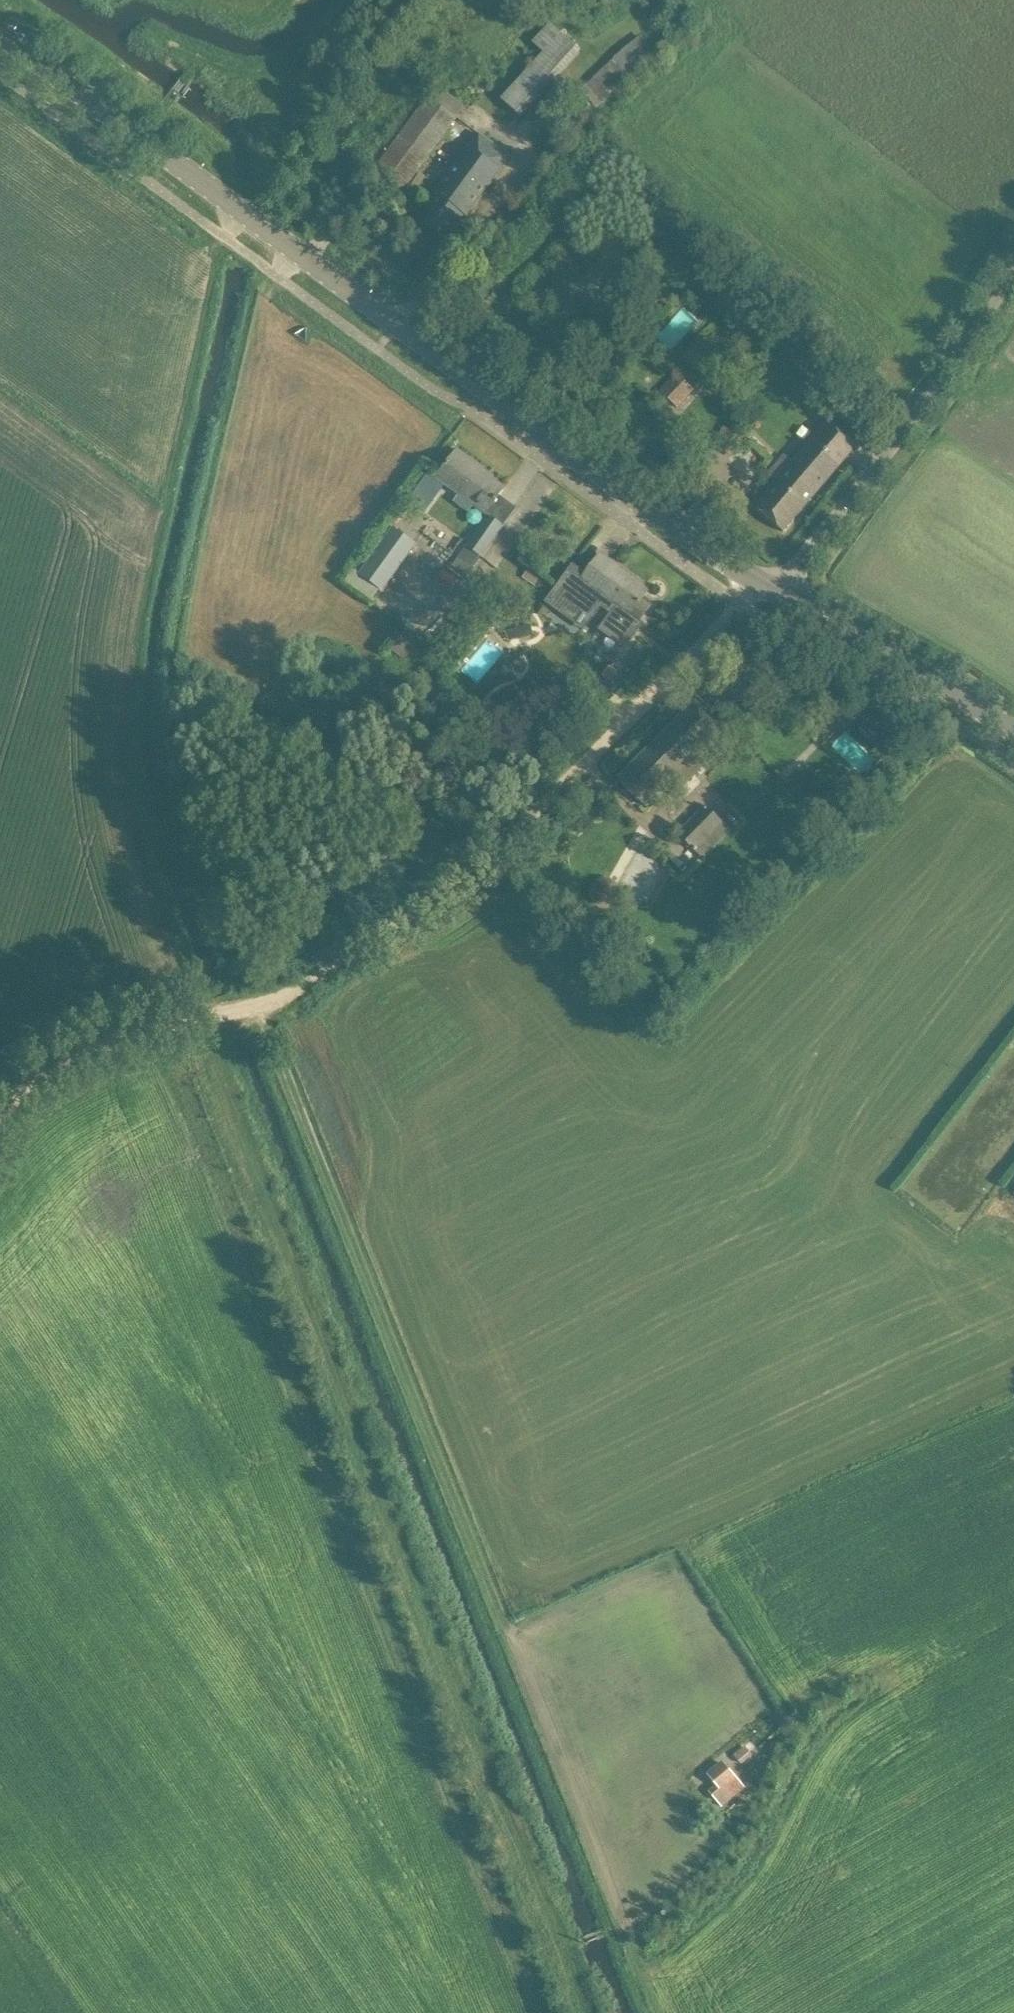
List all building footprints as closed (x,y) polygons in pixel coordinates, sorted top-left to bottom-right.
[(503,98),(501,100),(516,114),(557,69),(563,61),(577,46),(552,23),(533,44),(544,53),(535,64),(514,86),(503,98)] [(598,109),(658,53),(639,33),(579,89),(598,109)] [(381,163),(369,179),(398,200),(458,117),(428,96),(381,163)] [(466,216),(478,200),(510,156),(479,134),(435,194),(437,195),(419,220),(446,239),(464,215),(466,216)] [(679,408),(694,390),(674,374),(659,391),(679,408)] [(858,445),(843,432),(828,418),(792,460),(782,451),(764,472),(768,475),(775,481),(754,507),(784,532),(858,445)] [(428,474),(421,483),(438,496),(446,484),(486,513),(492,505),(504,489),(481,472),(483,469),(457,451),(445,467),(437,478),(436,480),(428,474)] [(453,567),(467,577),(503,526),(490,515),(453,567)] [(391,527),(359,573),(384,591),(417,544),(391,527)] [(569,570),(546,602),(572,620),(584,604),(589,596),(601,604),(612,613),(599,629),(625,648),(642,623),(639,621),(649,607),(641,601),(649,590),(600,555),(589,571),(582,580),(569,570)] [(413,649),(403,642),(393,654),(403,662),(413,649)] [(822,692),(807,708),(814,714),(829,699),(822,692)] [(694,704),(618,779),(632,793),(645,806),(679,772),(688,782),(708,762),(699,753),(721,731),(708,718),(694,704)] [(703,858),(731,830),(705,804),(678,832),(703,858)] [(590,890),(590,895),(592,899),(595,903),(598,906),(603,908),(608,908),(612,906),(616,903),(619,899),(621,895),(621,890),(619,885),(616,881),(612,879),(608,877),(603,877),(598,879),(595,881),(592,885),(590,890)] [(723,1761),(707,1774),(727,1800),(744,1788),(723,1761)]
